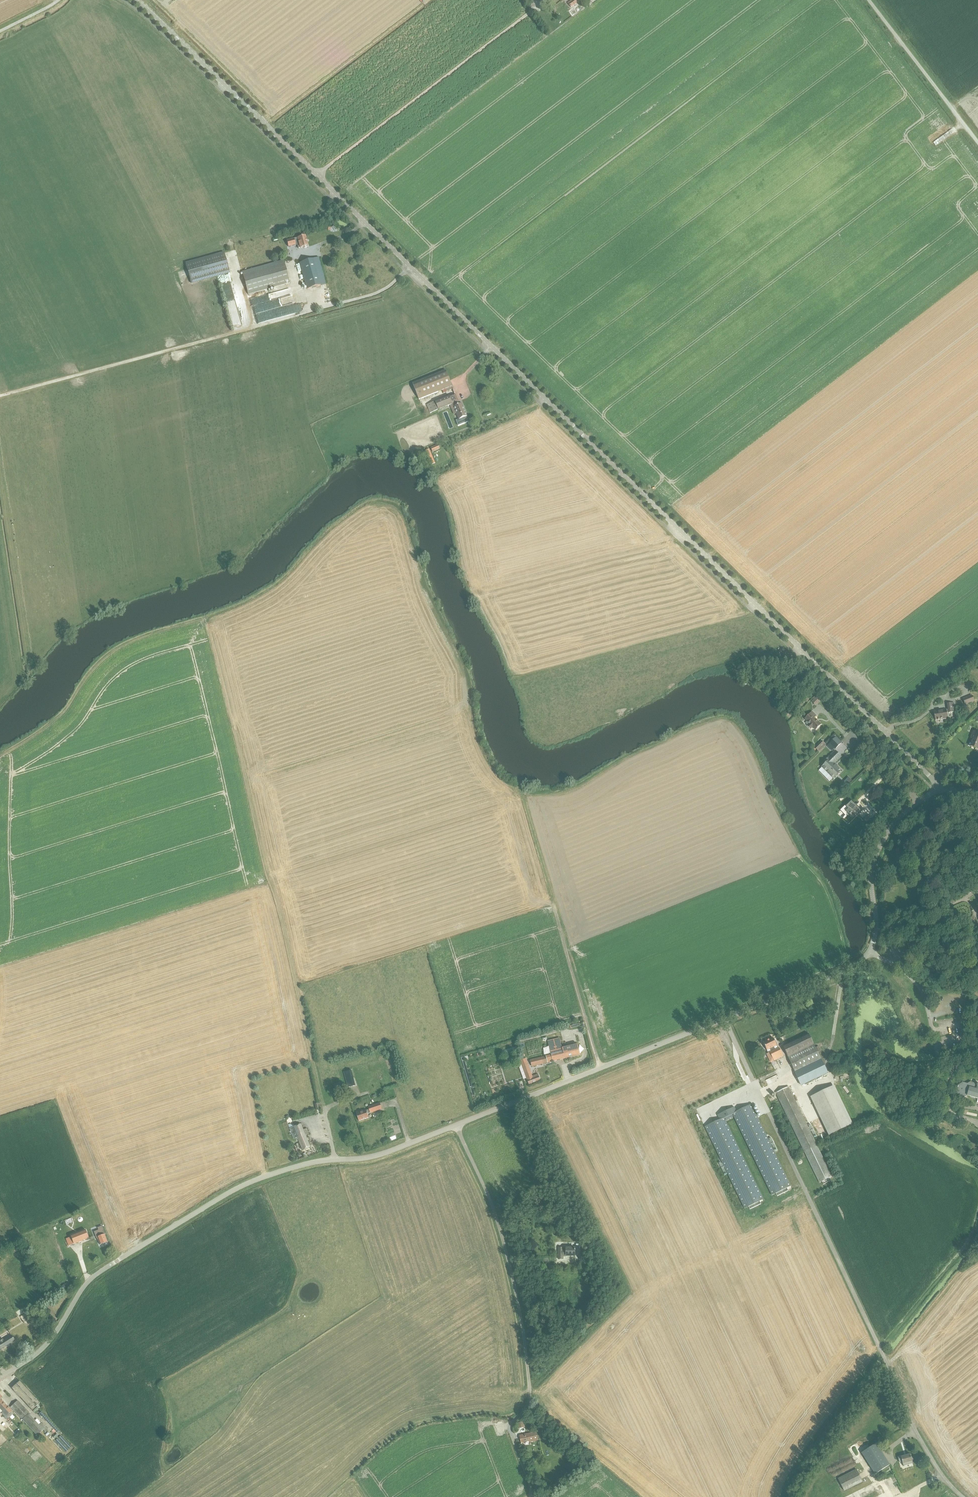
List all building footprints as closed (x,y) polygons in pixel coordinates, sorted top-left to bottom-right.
[(308,246),(305,236),(286,241),(288,247),(295,245),(296,246),(297,245),(298,248),(304,247),(304,248),(307,247),(306,246),(308,246)] [(229,273),(224,252),(185,263),(191,284),(229,273)] [(307,289),(326,284),(319,257),(299,263),(307,289)] [(242,272),(248,295),(289,283),(283,260),(242,272)] [(236,324),(229,287),(227,288),(226,285),(222,286),(223,289),(221,290),(224,305),(225,305),(229,326),(236,324)] [(252,322),(287,315),(285,306),(281,307),(279,298),(255,303),(256,306),(250,308),(251,315),(252,322)] [(446,371),(413,384),(419,400),(452,386),(446,371)] [(449,396),(427,405),(430,413),(452,404),(459,420),(456,421),(458,426),(468,422),(466,417),(467,416),(462,403),(458,405),(456,402),(458,402),(455,394),(449,396)] [(426,454),(424,455),(426,458),(427,458),(431,465),(435,463),(429,449),(425,451),(426,454)] [(972,695),(963,699),(965,705),(974,701),(972,695)] [(948,713),(955,712),(954,703),(947,704),(948,709),(946,710),(946,709),(934,711),(935,720),(948,718),(947,713),(948,713)] [(812,712),(804,719),(807,721),(805,723),(808,725),(807,726),(810,729),(812,727),(815,730),(821,725),(814,718),(816,716),(812,712)] [(836,737),(827,746),(832,751),(834,749),(835,750),(842,743),(836,737)] [(822,741),(818,745),(822,749),(826,745),(822,741)] [(834,764),(841,757),(835,751),(825,761),(827,762),(822,767),(833,778),(841,771),(834,764)] [(848,777),(841,784),(844,788),(852,780),(848,777)] [(842,809),(841,810),(845,815),(846,813),(852,819),(861,811),(851,800),(842,809)] [(902,849),(895,850),(896,863),(903,862),(902,849)] [(921,867),(913,868),(916,881),(923,880),(921,867)] [(783,1046),(795,1073),(801,1086),(827,1073),(808,1034),(783,1046)] [(551,1054),(546,1055),(546,1056),(547,1062),(553,1061),(580,1055),(578,1044),(562,1048),(560,1038),(548,1041),(551,1054)] [(783,1057),(779,1048),(778,1048),(777,1046),(773,1038),(763,1043),(767,1050),(768,1053),(769,1052),(774,1061),(783,1057)] [(546,1056),(530,1060),(532,1067),(548,1063),(547,1062),(546,1056)] [(526,1059),(520,1061),(529,1085),(540,1081),(538,1074),(532,1076),(526,1059)] [(336,1091),(343,1089),(342,1084),(342,1082),(334,1084),(336,1091)] [(977,1084),(970,1082),(967,1084),(963,1083),(959,1085),(956,1086),(955,1090),(956,1093),(957,1093),(959,1096),(963,1098),(967,1096),(977,1099),(977,1084)] [(829,1178),(832,1177),(788,1086),(776,1093),(819,1183),(822,1181),(823,1184),(831,1181),(829,1178)] [(834,1087),(812,1097),(829,1135),(852,1124),(834,1087)] [(370,1113),(382,1109),(380,1103),(368,1107),(369,1110),(363,1112),(362,1110),(356,1113),(357,1114),(356,1114),(359,1121),(369,1118),(368,1114),(370,1113)] [(737,1112),(732,1114),(733,1115),(771,1195),(790,1186),(751,1105),(737,1112)] [(734,1107),(718,1116),(720,1120),(724,1118),(724,1119),(725,1119),(726,1121),(733,1117),(732,1115),(733,1115),(732,1114),(737,1112),(734,1107)] [(720,1120),(705,1127),(744,1208),(763,1198),(724,1119),(724,1118),(720,1120)] [(727,1122),(766,1205),(774,1201),(771,1195),(734,1118),(727,1122)] [(287,1121),(282,1123),(289,1142),(298,1139),(302,1150),(310,1147),(306,1136),(309,1134),(307,1128),(303,1130),(300,1124),(295,1126),(294,1124),(292,1125),(290,1124),(288,1125),(287,1121)] [(98,1230),(94,1232),(96,1237),(97,1237),(100,1245),(107,1242),(105,1234),(102,1226),(97,1228),(98,1230)] [(71,1237),(66,1239),(69,1246),(88,1238),(85,1230),(70,1235),(71,1237)] [(563,1256),(569,1256),(575,1256),(575,1247),(566,1247),(566,1250),(563,1250),(563,1247),(558,1247),(558,1259),(563,1259),(563,1256)] [(14,1340),(11,1335),(3,1341),(2,1339),(0,1341),(0,1349),(14,1340)] [(32,1410),(40,1402),(19,1380),(11,1388),(32,1410)] [(0,1399),(0,1409),(2,1411),(3,1412),(8,1418),(14,1413),(0,1399)] [(39,1425),(28,1413),(29,1412),(18,1400),(11,1407),(22,1419),(37,1435),(43,1429),(45,1431),(47,1428),(42,1423),(39,1425)] [(530,1442),(538,1440),(536,1431),(519,1435),(521,1443),(529,1441),(530,1442)] [(875,1474),(890,1465),(876,1443),(861,1453),(875,1474)] [(899,1462),(902,1461),(903,1464),(903,1466),(913,1463),(912,1461),(910,1454),(902,1457),(901,1455),(897,1456),(899,1462)] [(844,1491),(862,1482),(856,1470),(838,1479),(844,1491)]
